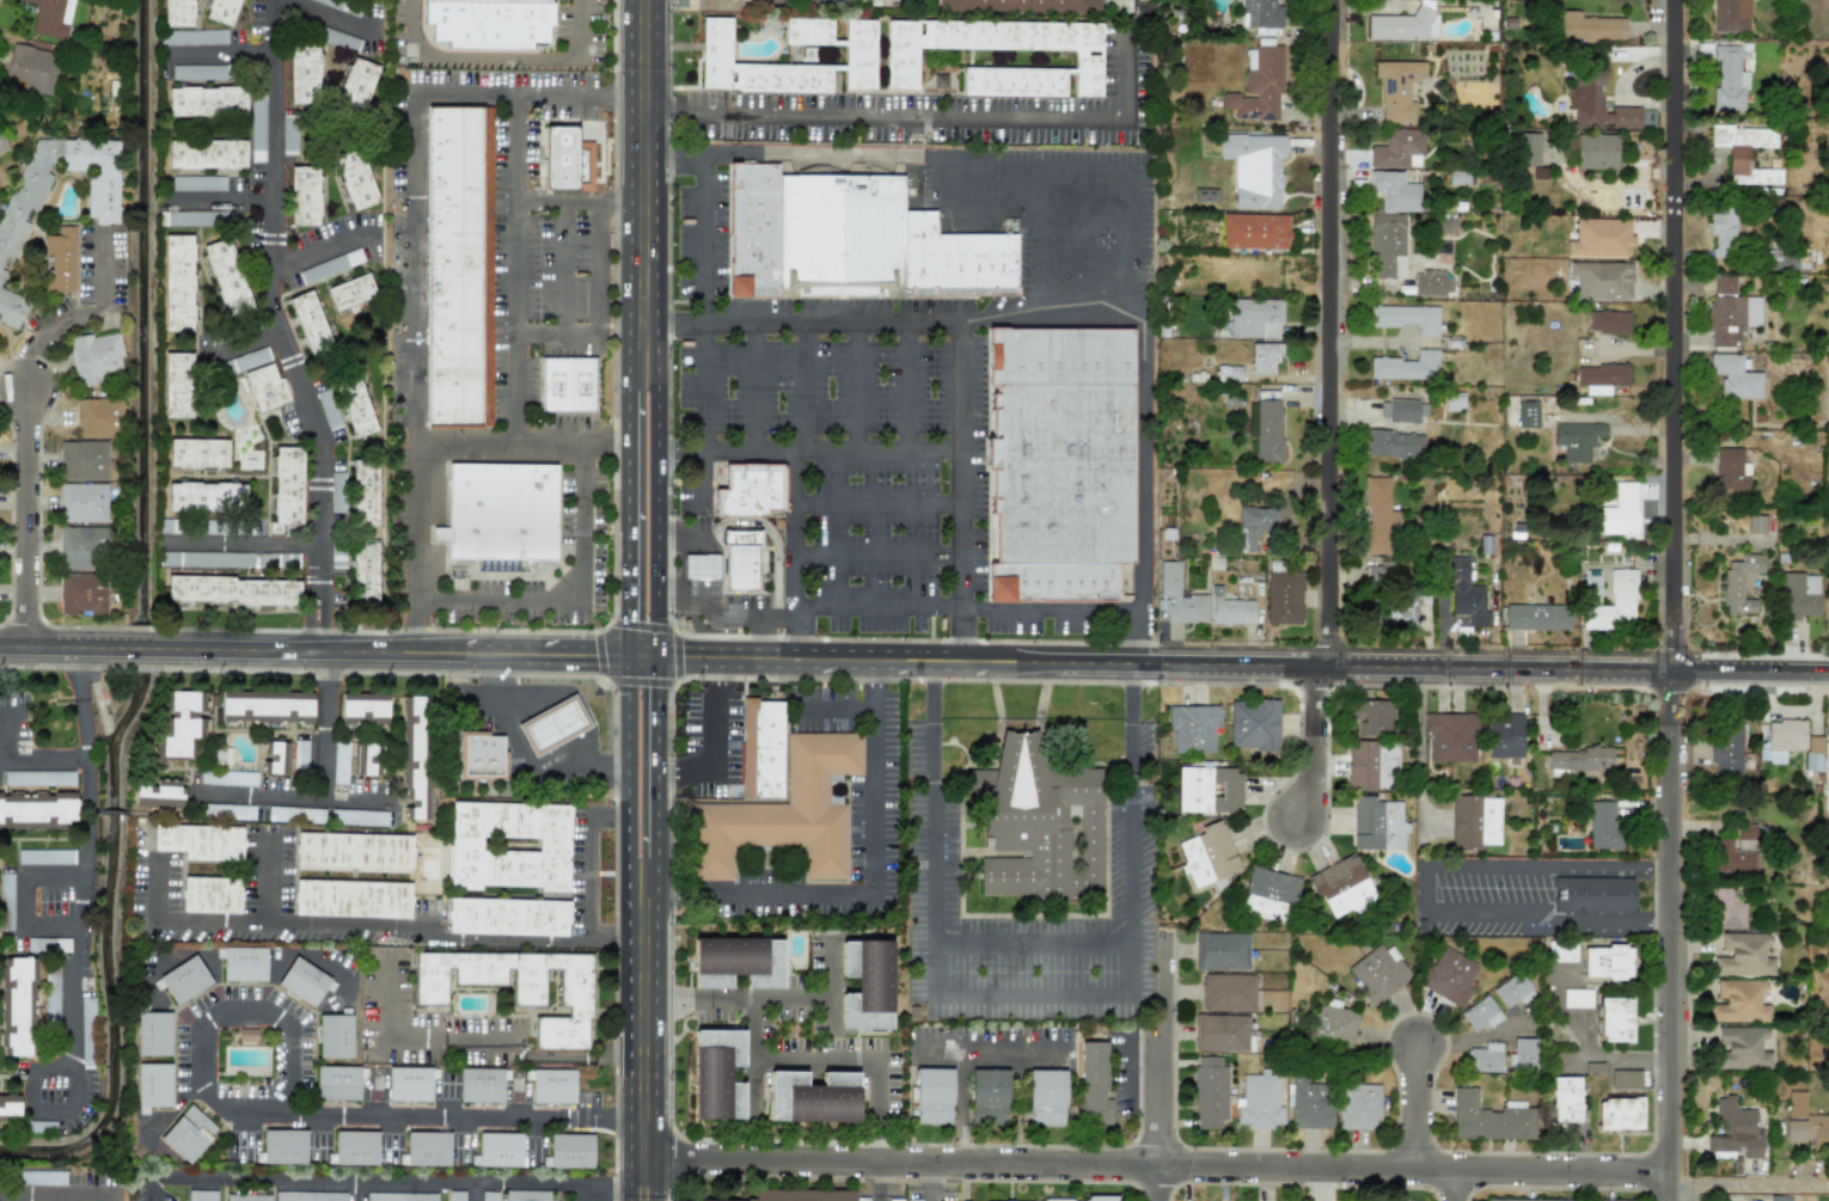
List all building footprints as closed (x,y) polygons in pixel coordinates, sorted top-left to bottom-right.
[(36,4),(30,35),(65,41),(72,0),(23,0),(22,2),(36,4)] [(193,27),(193,0),(164,0),(164,27),(193,27)] [(240,0),(210,0),(205,18),(231,26),(240,0)] [(423,24),(430,24),(430,42),(446,42),(446,50),(530,51),(530,43),(550,43),(551,0),(423,0),(423,24)] [(1098,0),(934,0),(933,9),(1098,13),(1098,0)] [(1131,0),(1102,0),(1103,13),(1131,13),(1131,0)] [(1280,0),(1241,0),(1240,28),(1280,29),(1280,0)] [(1749,32),(1750,0),(1713,0),(1713,31),(1749,32)] [(1368,15),(1367,39),(1436,40),(1436,7),(1414,7),(1414,16),(1368,15)] [(1623,40),(1624,19),(1579,17),(1580,11),(1558,10),(1557,38),(1623,40)] [(700,90),(830,92),(830,70),(843,70),(843,90),(874,90),(875,20),(843,19),(843,41),(831,41),(831,18),(784,18),(783,45),(844,45),(843,65),(730,63),(730,18),(701,17),(700,90)] [(917,49),(1072,50),(1072,69),(962,67),(962,96),(1064,97),(1064,73),(1072,74),(1072,97),(1100,97),(1101,22),(886,20),(885,90),(916,90),(917,49)] [(317,41),(358,52),(361,39),(320,28),(317,41)] [(160,32),(161,45),(227,44),(226,30),(160,32)] [(54,95),(60,51),(9,44),(3,88),(54,95)] [(290,103),(319,103),(318,44),(289,44),(290,103)] [(1712,110),(1745,110),(1746,72),(1740,72),(1741,45),(1713,45),(1713,59),(1717,59),(1717,88),(1713,88),(1712,110)] [(1281,120),(1281,46),(1255,46),(1255,71),(1245,71),(1245,94),(1222,94),(1222,109),(1233,109),(1233,120),(1281,120)] [(377,65),(350,57),(335,106),(363,114),(377,65)] [(1422,63),(1374,62),(1374,79),(1381,79),(1380,123),(1414,123),(1415,101),(1409,101),(1409,83),(1422,83),(1422,63)] [(172,80),(215,79),(215,66),(172,66),(172,80)] [(1573,127),(1609,127),(1610,108),(1602,108),(1602,70),(1570,69),(1569,111),(1573,111),(1573,127)] [(168,117),(246,116),(246,86),(168,87),(168,117)] [(251,162),(265,162),(265,89),(250,89),(251,162)] [(426,107),(427,427),(492,427),(491,107),(426,107)] [(1640,129),(1640,107),(1611,107),(1610,128),(1640,129)] [(283,155),(296,155),(296,114),(282,114),(283,155)] [(1728,184),(1781,184),(1781,169),(1749,169),(1749,147),(1776,147),(1776,129),(1731,129),(1731,125),(1710,125),(1710,147),(1728,147),(1728,184)] [(8,149),(0,127),(0,152),(8,149)] [(545,127),(544,190),(592,191),(593,143),(579,143),(579,127),(545,127)] [(1407,168),(1407,154),(1422,154),(1423,131),(1385,130),(1385,147),(1370,146),(1369,167),(1407,168)] [(1234,209),(1280,209),(1280,158),(1285,158),(1285,134),(1219,133),(1219,159),(1234,159),(1234,209)] [(1575,169),(1617,170),(1618,135),(1576,134),(1575,169)] [(246,170),(246,140),(168,139),(168,169),(246,170)] [(26,222),(23,221),(27,211),(38,211),(59,171),(86,171),(86,218),(102,224),(118,224),(118,140),(34,140),(0,217),(0,290),(26,222)] [(350,211),(377,203),(361,147),(334,155),(350,211)] [(778,294),(777,178),(777,164),(728,164),(729,295),(778,294)] [(318,226),(319,168),(290,167),(289,226),(318,226)] [(1418,212),(1419,184),(1403,184),(1403,172),(1368,171),(1368,192),(1381,193),(1380,211),(1418,212)] [(172,177),(172,191),(225,190),(224,176),(172,177)] [(901,293),(778,294),(777,178),(901,177),(901,210),(901,293)] [(1216,189),(1193,189),(1193,202),(1216,202),(1216,189)] [(901,293),(901,210),(934,210),(934,231),(1019,231),(1019,294),(901,293)] [(159,226),(210,225),(210,219),(226,219),(226,211),(159,212),(159,226)] [(1222,248),(1287,249),(1288,214),(1222,214),(1222,248)] [(1369,214),(1371,278),(1404,277),(1403,256),(1408,255),(1407,214),(1369,214)] [(1713,235),(1713,258),(1735,258),(1736,214),(1710,214),(1710,235),(1713,235)] [(1456,216),(1436,216),(1435,233),(1456,234),(1456,216)] [(1631,219),(1575,218),(1575,241),(1566,241),(1566,256),(1630,257),(1631,219)] [(75,293),(74,226),(57,226),(57,235),(43,236),(43,256),(51,256),(51,272),(42,272),(43,293),(75,293)] [(164,332),(193,331),(192,235),(163,236),(164,332)] [(230,238),(202,246),(224,317),(252,309),(230,238)] [(297,271),(302,285),(364,262),(359,249),(297,271)] [(1413,295),(1451,296),(1452,279),(1444,279),(1444,271),(1413,271),(1413,295)] [(334,312),(376,296),(367,273),(325,289),(334,312)] [(1710,348),(1739,348),(1739,331),(1742,331),(1742,296),(1735,296),(1735,276),(1710,276),(1710,333),(1710,348)] [(16,330),(27,301),(0,290),(0,324),(16,330)] [(333,347),(310,290),(287,299),(310,356),(333,347)] [(1759,327),(1760,297),(1744,297),(1743,327),(1759,327)] [(1229,336),(1278,337),(1278,323),(1282,323),(1282,300),(1230,299),(1229,336)] [(1416,337),(1438,337),(1438,307),(1370,306),(1370,326),(1417,327),(1416,337)] [(1629,312),(1588,311),(1588,334),(1629,334),(1629,312)] [(989,386),(987,329),(1132,330),(1133,384),(989,386)] [(75,388),(104,385),(103,377),(122,375),(118,333),(69,338),(75,388)] [(1277,375),(1278,345),(1251,345),(1251,375),(1277,375)] [(222,376),(271,361),(267,347),(218,362),(222,376)] [(1369,378),(1437,380),(1438,350),(1416,349),(1416,360),(1370,358),(1369,378)] [(164,418),(193,418),(192,352),(163,353),(164,418)] [(1761,399),(1761,373),(1741,372),(1741,355),(1710,354),(1710,375),(1720,375),(1720,398),(1761,399)] [(595,411),(594,360),(540,360),(540,412),(595,411)] [(243,373),(256,413),(288,403),(275,362),(243,373)] [(1216,366),(1216,382),(1242,382),(1241,365),(1216,366)] [(1629,366),(1576,365),(1576,386),(1585,386),(1585,395),(1609,396),(1609,387),(1628,387),(1629,366)] [(377,431),(359,373),(334,380),(353,439),(377,431)] [(989,600),(987,564),(995,564),(995,515),(990,514),(991,470),(984,470),(984,437),(990,437),(989,386),(1133,384),(1132,563),(1117,563),(1117,601),(989,600)] [(1464,394),(1445,393),(1444,411),(1463,411),(1464,394)] [(1507,427),(1537,427),(1538,399),(1516,398),(1516,408),(1508,408),(1507,427)] [(74,437),(120,437),(120,400),(75,399),(74,437)] [(1425,415),(1425,406),(1421,405),(1421,401),(1380,399),(1380,422),(1417,423),(1417,415),(1425,415)] [(1255,400),(1255,462),(1281,462),(1280,400),(1255,400)] [(1563,463),(1591,463),(1591,436),(1605,436),(1605,425),(1553,424),(1553,445),(1563,445),(1563,463)] [(1365,457),(1421,459),(1423,434),(1366,431),(1365,457)] [(168,468),(227,469),(227,440),(169,439),(168,468)] [(60,441),(59,480),(106,481),(107,442),(60,441)] [(301,525),(302,448),(273,447),(273,523),(268,523),(268,534),(281,534),(281,525),(301,525)] [(1715,449),(1716,490),(1749,489),(1748,464),(1744,464),(1743,448),(1715,449)] [(377,528),(378,463),(352,462),(351,527),(377,528)] [(783,462),(723,463),(723,489),(712,489),(713,517),(784,516),(783,462)] [(448,463),(446,559),(554,561),(555,465),(448,463)] [(1389,478),(1365,477),(1363,552),(1388,553),(1388,525),(1397,525),(1397,510),(1389,510),(1389,478)] [(167,510),(243,514),(245,485),(169,481),(167,510)] [(1594,534),(1637,534),(1637,482),(1614,483),(1615,507),(1594,507),(1594,534)] [(106,523),(107,484),(59,483),(59,522),(106,523)] [(1238,529),(1274,530),(1275,508),(1239,507),(1238,529)] [(1766,535),(1766,516),(1747,515),(1747,534),(1766,535)] [(58,527),(58,569),(106,570),(106,527),(58,527)] [(723,591),(757,592),(758,531),(724,531),(723,591)] [(376,541),(351,542),(352,605),(378,604),(376,541)] [(160,565),(252,568),(253,553),(160,551),(160,565)] [(299,554),(260,553),(259,565),(299,566),(299,554)] [(1763,554),(1741,554),(1741,562),(1724,562),(1723,614),(1756,614),(1756,578),(1763,578),(1763,554)] [(683,580),(719,580),(718,555),(683,555),(683,580)] [(1451,615),(1468,615),(1468,627),(1489,627),(1489,609),(1485,609),(1484,585),(1468,586),(1468,558),(1440,558),(1441,585),(1450,585),(1451,615)] [(1207,594),(1180,593),(1180,562),(1159,561),(1158,614),(1166,614),(1166,622),(1206,623),(1207,594)] [(1403,574),(1403,566),(1365,565),(1364,589),(1393,590),(1393,574),(1403,574)] [(1635,570),(1610,570),(1610,605),(1581,606),(1582,628),(1635,627),(1635,570)] [(1600,594),(1599,570),(1583,571),(1584,595),(1600,594)] [(1265,624),(1300,625),(1302,573),(1267,572),(1265,624)] [(1802,573),(1780,573),(1778,620),(1800,620),(1800,615),(1819,616),(1819,595),(1801,595),(1802,573)] [(60,614),(106,613),(106,601),(109,601),(108,593),(110,593),(109,574),(59,575),(60,614)] [(1818,576),(1803,576),(1802,593),(1817,594),(1818,576)] [(299,578),(167,578),(167,604),(299,604),(299,578)] [(1210,624),(1254,625),(1254,600),(1221,599),(1221,586),(1211,586),(1210,624)] [(1417,594),(1384,595),(1384,604),(1368,604),(1369,626),(1417,625),(1417,594)] [(1505,603),(1503,628),(1570,631),(1571,605),(1505,603)] [(169,719),(162,718),(161,737),(153,737),(152,765),(164,765),(165,760),(194,761),(195,738),(204,739),(206,692),(170,691),(169,719)] [(312,723),(312,692),(221,692),(221,723),(312,723)] [(341,693),(340,726),(386,727),(387,694),(341,693)] [(531,757),(590,729),(574,696),(515,723),(531,757)] [(401,819),(429,819),(429,697),(402,697),(401,819)] [(1229,700),(1230,747),(1248,747),(1248,753),(1278,753),(1278,700),(1229,700)] [(1356,736),(1391,736),(1391,701),(1348,700),(1347,718),(1356,718),(1356,736)] [(740,797),(780,798),(782,701),(742,701),(740,797)] [(1214,753),(1213,726),(1219,726),(1218,706),(1167,706),(1167,729),(1172,729),(1173,753),(1214,753)] [(1476,763),(1475,714),(1424,714),(1424,735),(1428,735),(1429,763),(1476,763)] [(1488,759),(1523,758),(1523,719),(1487,720),(1488,759)] [(1805,721),(1767,721),(1767,741),(1758,741),(1758,762),(1784,762),(1784,749),(1804,750),(1805,721)] [(1740,781),(1742,724),(1719,723),(1718,743),(1709,743),(1709,764),(1715,764),(1714,780),(1740,781)] [(504,736),(488,736),(488,732),(458,731),(458,781),(503,781),(504,736)] [(1103,768),(1058,767),(1058,759),(1040,759),(1041,733),(999,732),(998,758),(986,758),(986,770),(966,769),(966,797),(982,797),(982,836),(990,836),(990,851),(1028,851),(1028,858),(980,857),(979,896),(1102,898),(1103,768)] [(692,804),(692,880),(733,880),(733,845),(804,845),(804,880),(846,880),(846,804),(828,804),(828,775),(862,775),(862,733),(786,733),(787,804),(692,804)] [(1823,737),(1806,736),(1805,771),(1822,771),(1823,737)] [(307,740),(293,740),(293,769),(307,769),(307,740)] [(290,742),(262,741),(261,773),(289,774),(290,742)] [(1386,774),(1377,775),(1376,741),(1346,741),(1347,790),(1386,789),(1386,774)] [(375,742),(355,742),(354,775),(374,775),(375,742)] [(1548,749),(1548,769),(1565,769),(1565,774),(1611,774),(1611,750),(1548,749)] [(1218,812),(1241,812),(1241,770),(1225,770),(1225,763),(1217,763),(1217,785),(1218,785),(1218,812)] [(1177,813),(1210,813),(1210,766),(1177,765),(1177,813)] [(256,772),(200,771),(199,785),(256,786),(256,772)] [(57,772),(57,782),(73,783),(74,772),(57,772)] [(183,783),(135,782),(134,806),(182,808),(183,783)] [(0,793),(0,829),(67,830),(67,822),(75,822),(75,794),(0,793)] [(1499,845),(1500,797),(1452,796),(1450,850),(1482,851),(1482,844),(1499,845)] [(1353,799),(1353,850),(1402,851),(1403,800),(1353,799)] [(1589,849),(1617,849),(1616,801),(1588,802),(1589,849)] [(569,805),(450,802),(448,887),(567,889),(569,805)] [(254,818),(254,806),(202,805),(202,818),(254,818)] [(268,820),(297,821),(297,808),(268,807),(268,820)] [(331,824),(387,826),(388,812),(332,810),(331,824)] [(1192,888),(1240,870),(1221,820),(1199,828),(1201,834),(1175,843),(1192,888)] [(183,852),(183,860),(242,862),(243,828),(153,825),(153,851),(183,852)] [(1713,873),(1755,873),(1755,828),(1740,828),(1741,839),(1713,840),(1713,873)] [(295,869),(412,871),(412,835),(295,833),(295,869)] [(18,864),(74,865),(74,851),(18,849),(18,864)] [(1305,877),(1314,897),(1321,895),(1332,919),(1375,899),(1354,853),(1305,877)] [(1299,878),(1250,866),(1239,912),(1288,924),(1299,878)] [(0,873),(0,931),(13,931),(12,873),(0,873)] [(1632,911),(1634,894),(1632,877),(1552,876),(1553,911),(1570,911),(1570,914),(1586,914),(1586,911),(1632,911)] [(181,913),(239,913),(239,878),(182,877),(181,913)] [(293,916),(410,918),(411,883),(294,881),(293,916)] [(1731,887),(1714,887),(1713,927),(1744,927),(1745,902),(1731,901),(1731,887)] [(446,933),(568,936),(568,901),(447,898),(446,933)] [(1768,933),(1768,935),(1770,938),(1770,940),(1767,944),(1763,944),(1762,956),(1773,957),(1773,973),(1712,973),(1712,956),(1729,956),(1729,950),(1720,950),(1720,931),(1768,933)] [(1248,970),(1249,934),(1195,933),(1194,969),(1248,970)] [(70,939),(47,938),(47,951),(69,952),(70,939)] [(729,988),(729,975),(745,975),(746,989),(781,989),(781,938),(693,939),(693,988),(729,988)] [(841,1030),(891,1030),(890,941),(852,941),(852,954),(842,954),(842,977),(854,977),(854,993),(841,993),(841,1030)] [(1371,1006),(1411,978),(1384,941),(1344,970),(1371,1006)] [(1574,962),(1575,943),(1548,942),(1547,961),(1574,962)] [(1461,1009),(1472,989),(1467,986),(1478,965),(1440,945),(1418,985),(1461,1009)] [(1583,978),(1631,979),(1631,946),(1583,946),(1583,978)] [(222,981),(265,982),(266,948),(222,947),(222,981)] [(590,954),(414,952),(414,1005),(445,1006),(446,969),(453,969),(453,986),(505,987),(505,968),(513,969),(512,1005),(543,1006),(543,969),(559,970),(558,1007),(568,1007),(567,1017),(535,1017),(534,1050),(588,1051),(590,954)] [(157,978),(175,1006),(211,983),(193,954),(157,978)] [(2,1046),(0,1046),(0,1033),(2,1033),(2,956),(37,956),(37,979),(35,979),(35,986),(38,986),(37,1055),(2,1055),(2,1046)] [(333,982),(295,956),(276,984),(314,1009),(333,982)] [(59,1030),(58,961),(45,961),(45,1030),(59,1030)] [(1493,988),(1519,969),(1533,987),(1531,988),(1536,994),(1522,1004),(1518,998),(1506,1007),(1493,988)] [(1254,1011),(1254,975),(1202,974),(1201,1010),(1254,1011)] [(1763,980),(1763,981),(1766,984),(1766,988),(1763,992),(1758,991),(1758,1004),(1769,1004),(1769,1019),(1708,1019),(1708,1004),(1725,1004),(1725,997),(1717,995),(1717,979),(1763,980)] [(1591,988),(1590,1007),(1561,1006),(1562,988),(1591,988)] [(1473,1032),(1485,1023),(1489,1028),(1503,1018),(1485,994),(1459,1014),(1473,1032)] [(1598,997),(1598,1005),(1599,1005),(1599,1034),(1603,1034),(1602,1040),(1623,1041),(1623,1042),(1631,1042),(1631,1023),(1629,1023),(1629,998),(1598,997)] [(95,998),(83,998),(82,1015),(94,1015),(95,998)] [(1350,1050),(1357,1012),(1317,1004),(1309,1042),(1350,1050)] [(170,1055),(170,1012),(136,1013),(137,1056),(170,1055)] [(1193,1050),(1247,1052),(1249,1016),(1195,1014),(1193,1050)] [(318,1058),(352,1058),(352,1015),(318,1015),(318,1058)] [(1768,1028),(1717,1027),(1717,1043),(1725,1043),(1725,1054),(1714,1054),(1714,1069),(1770,1069),(1771,1051),(1760,1051),(1760,1039),(1767,1039),(1768,1028)] [(692,1119),(742,1119),(743,1083),(728,1083),(728,1066),(742,1066),(742,1031),(693,1031),(692,1119)] [(1515,1037),(1537,1037),(1537,1071),(1515,1071),(1515,1037)] [(1112,1126),(1111,1095),(1106,1095),(1105,1042),(1079,1042),(1080,1127),(1112,1126)] [(1500,1072),(1501,1043),(1483,1043),(1483,1049),(1468,1048),(1468,1072),(1500,1072)] [(1195,1129),(1218,1129),(1218,1120),(1227,1120),(1226,1065),(1221,1065),(1221,1056),(1193,1057),(1195,1129)] [(1584,1061),(1602,1061),(1602,1071),(1584,1071),(1584,1061)] [(137,1107),(170,1107),(170,1064),(137,1064),(137,1107)] [(359,1067),(316,1066),(315,1100),(359,1100),(359,1067)] [(431,1079),(437,1079),(437,1068),(387,1067),(387,1101),(430,1102),(431,1079)] [(458,1102),(502,1103),(502,1069),(459,1068),(458,1102)] [(574,1070),(531,1069),(530,1103),(574,1104),(574,1070)] [(951,1069),(915,1069),(915,1124),(951,1124),(951,1069)] [(1007,1069),(970,1070),(971,1124),(1008,1123),(1007,1069)] [(1064,1126),(1065,1070),(1029,1070),(1028,1125),(1064,1126)] [(1610,1070),(1640,1070),(1640,1087),(1610,1087),(1610,1070)] [(768,1122),(856,1122),(857,1073),(820,1072),(820,1085),(804,1085),(804,1072),(768,1071),(768,1122)] [(1239,1123),(1247,1124),(1247,1129),(1272,1129),(1272,1124),(1283,1124),(1283,1107),(1278,1107),(1278,1076),(1239,1075),(1239,1123)] [(1577,1077),(1549,1076),(1550,1090),(1548,1090),(1548,1093),(1550,1093),(1550,1103),(1549,1103),(1548,1107),(1550,1107),(1549,1120),(1578,1121),(1578,1107),(1579,1107),(1579,1103),(1577,1103),(1577,1093),(1579,1093),(1579,1090),(1578,1090),(1577,1077)] [(1330,1129),(1331,1079),(1289,1079),(1288,1128),(1330,1129)] [(1337,1128),(1379,1130),(1380,1087),(1339,1085),(1337,1128)] [(1453,1139),(1535,1138),(1535,1108),(1499,1108),(1499,1112),(1476,1112),(1476,1088),(1453,1088),(1453,1139)] [(1787,1117),(1806,1117),(1806,1091),(1787,1091),(1787,1117)] [(19,1115),(19,1095),(0,1095),(0,1115),(19,1115)] [(1706,1152),(1743,1152),(1743,1159),(1762,1159),(1762,1126),(1756,1126),(1756,1110),(1734,1109),(1734,1095),(1715,1095),(1715,1121),(1722,1121),(1722,1136),(1706,1136),(1706,1152)] [(1604,1098),(1633,1098),(1633,1097),(1640,1096),(1640,1128),(1616,1129),(1616,1130),(1610,1130),(1610,1129),(1608,1129),(1608,1130),(1604,1130),(1604,1129),(1601,1129),(1601,1130),(1595,1130),(1595,1123),(1597,1123),(1597,1102),(1604,1102),(1604,1098)] [(218,1130),(190,1104),(158,1138),(186,1164),(218,1130)] [(1828,1143),(1828,1127),(1828,1126),(1828,1115),(1804,1115),(1804,1121),(1786,1120),(1785,1142),(1828,1143)] [(305,1164),(306,1131),(262,1130),(262,1164),(305,1164)] [(378,1132),(334,1131),(333,1165),(377,1166),(378,1132)] [(449,1167),(449,1132),(406,1132),(406,1166),(449,1167)] [(521,1134),(477,1133),(477,1166),(520,1167),(521,1134)] [(592,1168),(592,1134),(549,1134),(549,1168),(592,1168)] [(13,1184),(65,1185),(65,1172),(13,1170),(13,1184)] [(216,1191),(188,1190),(187,1200),(216,1200),(216,1191)] [(346,1193),(275,1191),(275,1200),(346,1200),(346,1193)] [(464,1192),(448,1191),(448,1200),(464,1200),(464,1192)] [(498,1191),(481,1192),(481,1200),(498,1200),(498,1191)] [(549,1191),(505,1191),(505,1200),(549,1200),(549,1191)] [(366,1193),(366,1200),(437,1200),(437,1194),(366,1193)]
